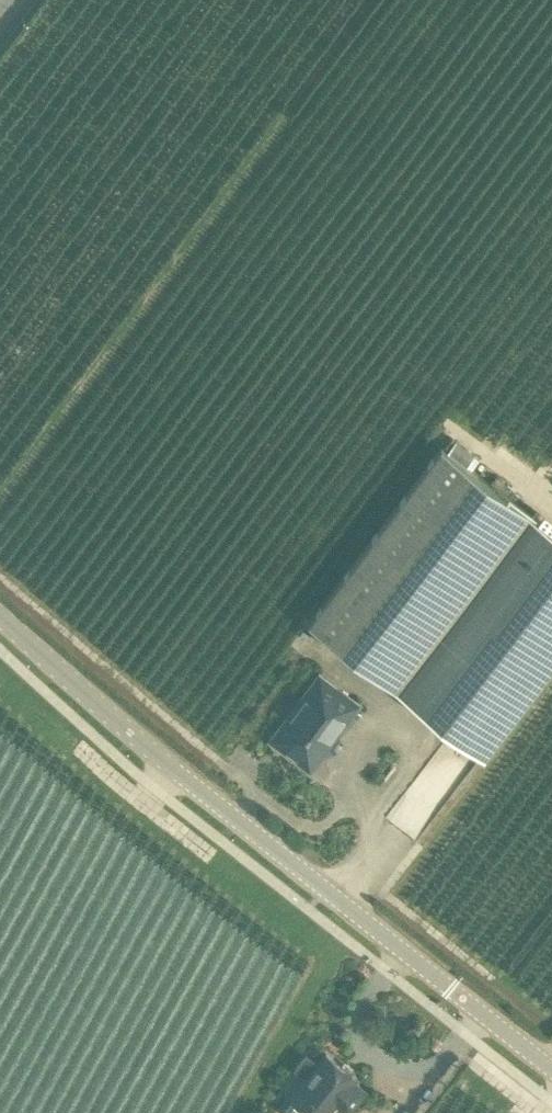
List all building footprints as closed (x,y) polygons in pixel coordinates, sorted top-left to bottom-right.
[(464,467),(472,455),(453,441),(445,452),(439,447),(307,624),(484,755),(551,664),(551,531),(464,467)] [(350,699),(319,676),(271,740),(302,763),(350,699)] [(285,1112),(286,1112),(330,1112),(341,1100),(351,1109),(365,1091),(353,1081),(355,1078),(326,1054),(307,1078),(311,1081),(285,1112)]
